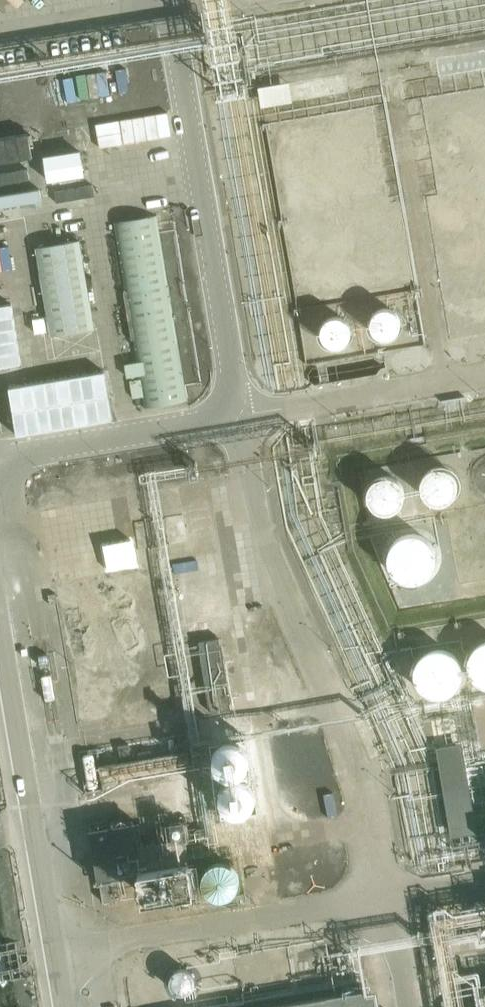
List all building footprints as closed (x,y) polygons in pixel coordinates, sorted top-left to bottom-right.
[(440,74),(484,66),(484,45),(437,53),(440,74)] [(260,83),(263,103),(352,88),(349,69),(260,83)] [(443,114),(448,117),(454,116),(458,112),(459,106),(457,101),(452,98),(446,99),(442,103),(441,109),(443,114)] [(448,144),(453,147),(459,146),(463,142),(464,136),(461,131),(456,128),(450,129),(446,133),(445,139),(448,144)] [(82,129),(44,135),(46,147),(84,141),(82,129)] [(0,138),(0,163),(32,157),(28,133),(0,138)] [(81,152),(44,158),(48,184),(85,178),(81,152)] [(451,174),(457,177),(462,176),(467,172),(468,166),(465,161),(460,158),(454,159),(450,163),(449,169),(451,174)] [(0,173),(0,186),(30,181),(28,169),(0,173)] [(93,185),(55,191),(56,203),(95,197),(93,185)] [(41,203),(39,191),(0,198),(0,209),(41,203)] [(442,217),(445,224),(451,228),(458,229),(465,226),(469,220),(470,213),(467,207),(461,202),(454,202),(447,204),(443,210),(442,217)] [(370,229),(373,236),(379,240),(386,241),(392,238),(397,232),(397,225),(395,218),(389,214),(382,213),(375,216),(371,222),(370,229)] [(190,400),(158,214),(115,221),(144,407),(190,400)] [(333,236),(335,242),(341,246),(348,247),(355,244),(359,239),(360,231),(357,225),(351,221),(344,220),(338,223),(333,229),(333,236)] [(298,241),(300,248),(306,252),(313,253),(320,250),(324,244),(325,237),(322,230),(316,226),(309,226),(303,228),(298,234),(298,241)] [(449,251),(451,258),(457,262),(464,263),(471,260),(475,254),(476,247),(473,240),(467,236),(460,235),(454,238),(449,244),(449,251)] [(82,239),(37,247),(51,336),(96,328),(82,239)] [(377,266),(380,273),(385,277),(392,278),(399,275),(403,269),(404,262),(401,256),(395,252),(388,251),(382,254),(377,259),(377,266)] [(476,315),(484,317),(484,287),(476,289),(470,294),(468,302),(471,310),(476,315)] [(374,324),(380,329),(388,331),(395,329),(401,324),(403,316),(401,308),(395,303),(387,301),(380,303),(374,309),(372,316),(374,324)] [(324,333),(330,338),(338,340),(345,338),(351,333),(353,325),(351,317),(345,312),(337,310),(330,312),(324,317),(322,325),(324,333)] [(17,436),(97,423),(89,373),(9,387),(17,436)] [(481,459),(478,463),(476,468),(475,473),(476,478),(478,482),(481,486),(484,489),(484,457),(481,459)] [(456,488),(458,483),(457,478),(455,472),(452,468),(448,465),(442,463),(437,463),(432,465),(427,468),(424,472),(422,477),(421,482),(422,488),(425,492),(429,496),(434,499),(439,499),(444,499),(449,497),(453,493),(456,488)] [(403,497),(404,492),(403,486),(400,481),(396,477),(390,475),(385,475),(379,476),(374,479),(371,484),(369,489),(369,495),(371,500),(375,505),(380,508),(385,509),(391,509),(396,506),(400,502),(403,497)] [(435,558),(436,553),(436,547),(434,542),(432,537),(428,533),(423,530),(418,529),(412,528),(407,529),(402,532),(398,535),(394,539),(392,544),(391,550),(391,555),(393,560),(396,565),(399,569),(404,572),(409,573),(415,574),(420,573),(425,571),(430,567),(433,563),(435,558)] [(210,707),(211,713),(231,709),(230,704),(231,704),(222,646),(221,646),(219,638),(200,641),(201,650),(199,650),(209,707),(210,707)] [(481,640),(477,643),(474,647),(471,652),(470,657),(469,662),(470,667),(472,672),(474,677),(478,681),(482,684),(484,685),(484,638),(481,640)] [(462,674),(463,669),(462,664),(461,660),(458,655),(455,651),(451,648),(447,646),(442,645),(437,645),(432,645),(428,647),(423,650),(420,653),(417,657),(415,661),(414,666),(414,671),(415,676),(417,681),(420,685),(423,688),(427,691),(432,693),(437,693),(442,693),(447,692),(451,690),(455,687),(458,683),(461,679),(462,674)] [(484,699),(481,703),(478,707),(477,712),(476,717),(476,722),(478,727),(481,732),(484,736),(484,737),(484,699)] [(251,751),(253,746),(252,740),(250,735),(247,731),(243,728),(238,726),(233,725),(227,727),(223,729),(219,733),(216,737),(215,743),(215,748),(217,753),(221,757),(225,760),(230,762),(235,763),(240,762),(245,759),(249,755),(251,751)] [(439,747),(453,837),(478,833),(463,743),(439,747)] [(257,791),(258,786),(258,781),(256,776),(253,772),(249,768),(244,766),(238,766),(233,767),(229,770),(225,773),(222,778),(221,783),(221,789),(223,794),(226,798),(231,801),(236,803),(241,803),(246,802),(251,800),(255,796),(257,791)] [(192,866),(186,838),(182,822),(158,824),(160,840),(141,843),(137,820),(90,829),(98,883),(101,882),(103,899),(124,896),(121,876),(139,873),(143,899),(195,890),(192,866)] [(238,880),(238,874),(237,868),(234,863),(229,859),(224,857),(218,856),(212,858),(207,861),(203,865),(201,871),(200,877),(201,883),(204,888),(209,892),(215,894),(220,894),(226,893),(231,890),(235,885),(238,880)] [(249,976),(262,972),(258,957),(245,961),(249,976)] [(269,1006),(380,1006),(377,989),(269,1006)]
